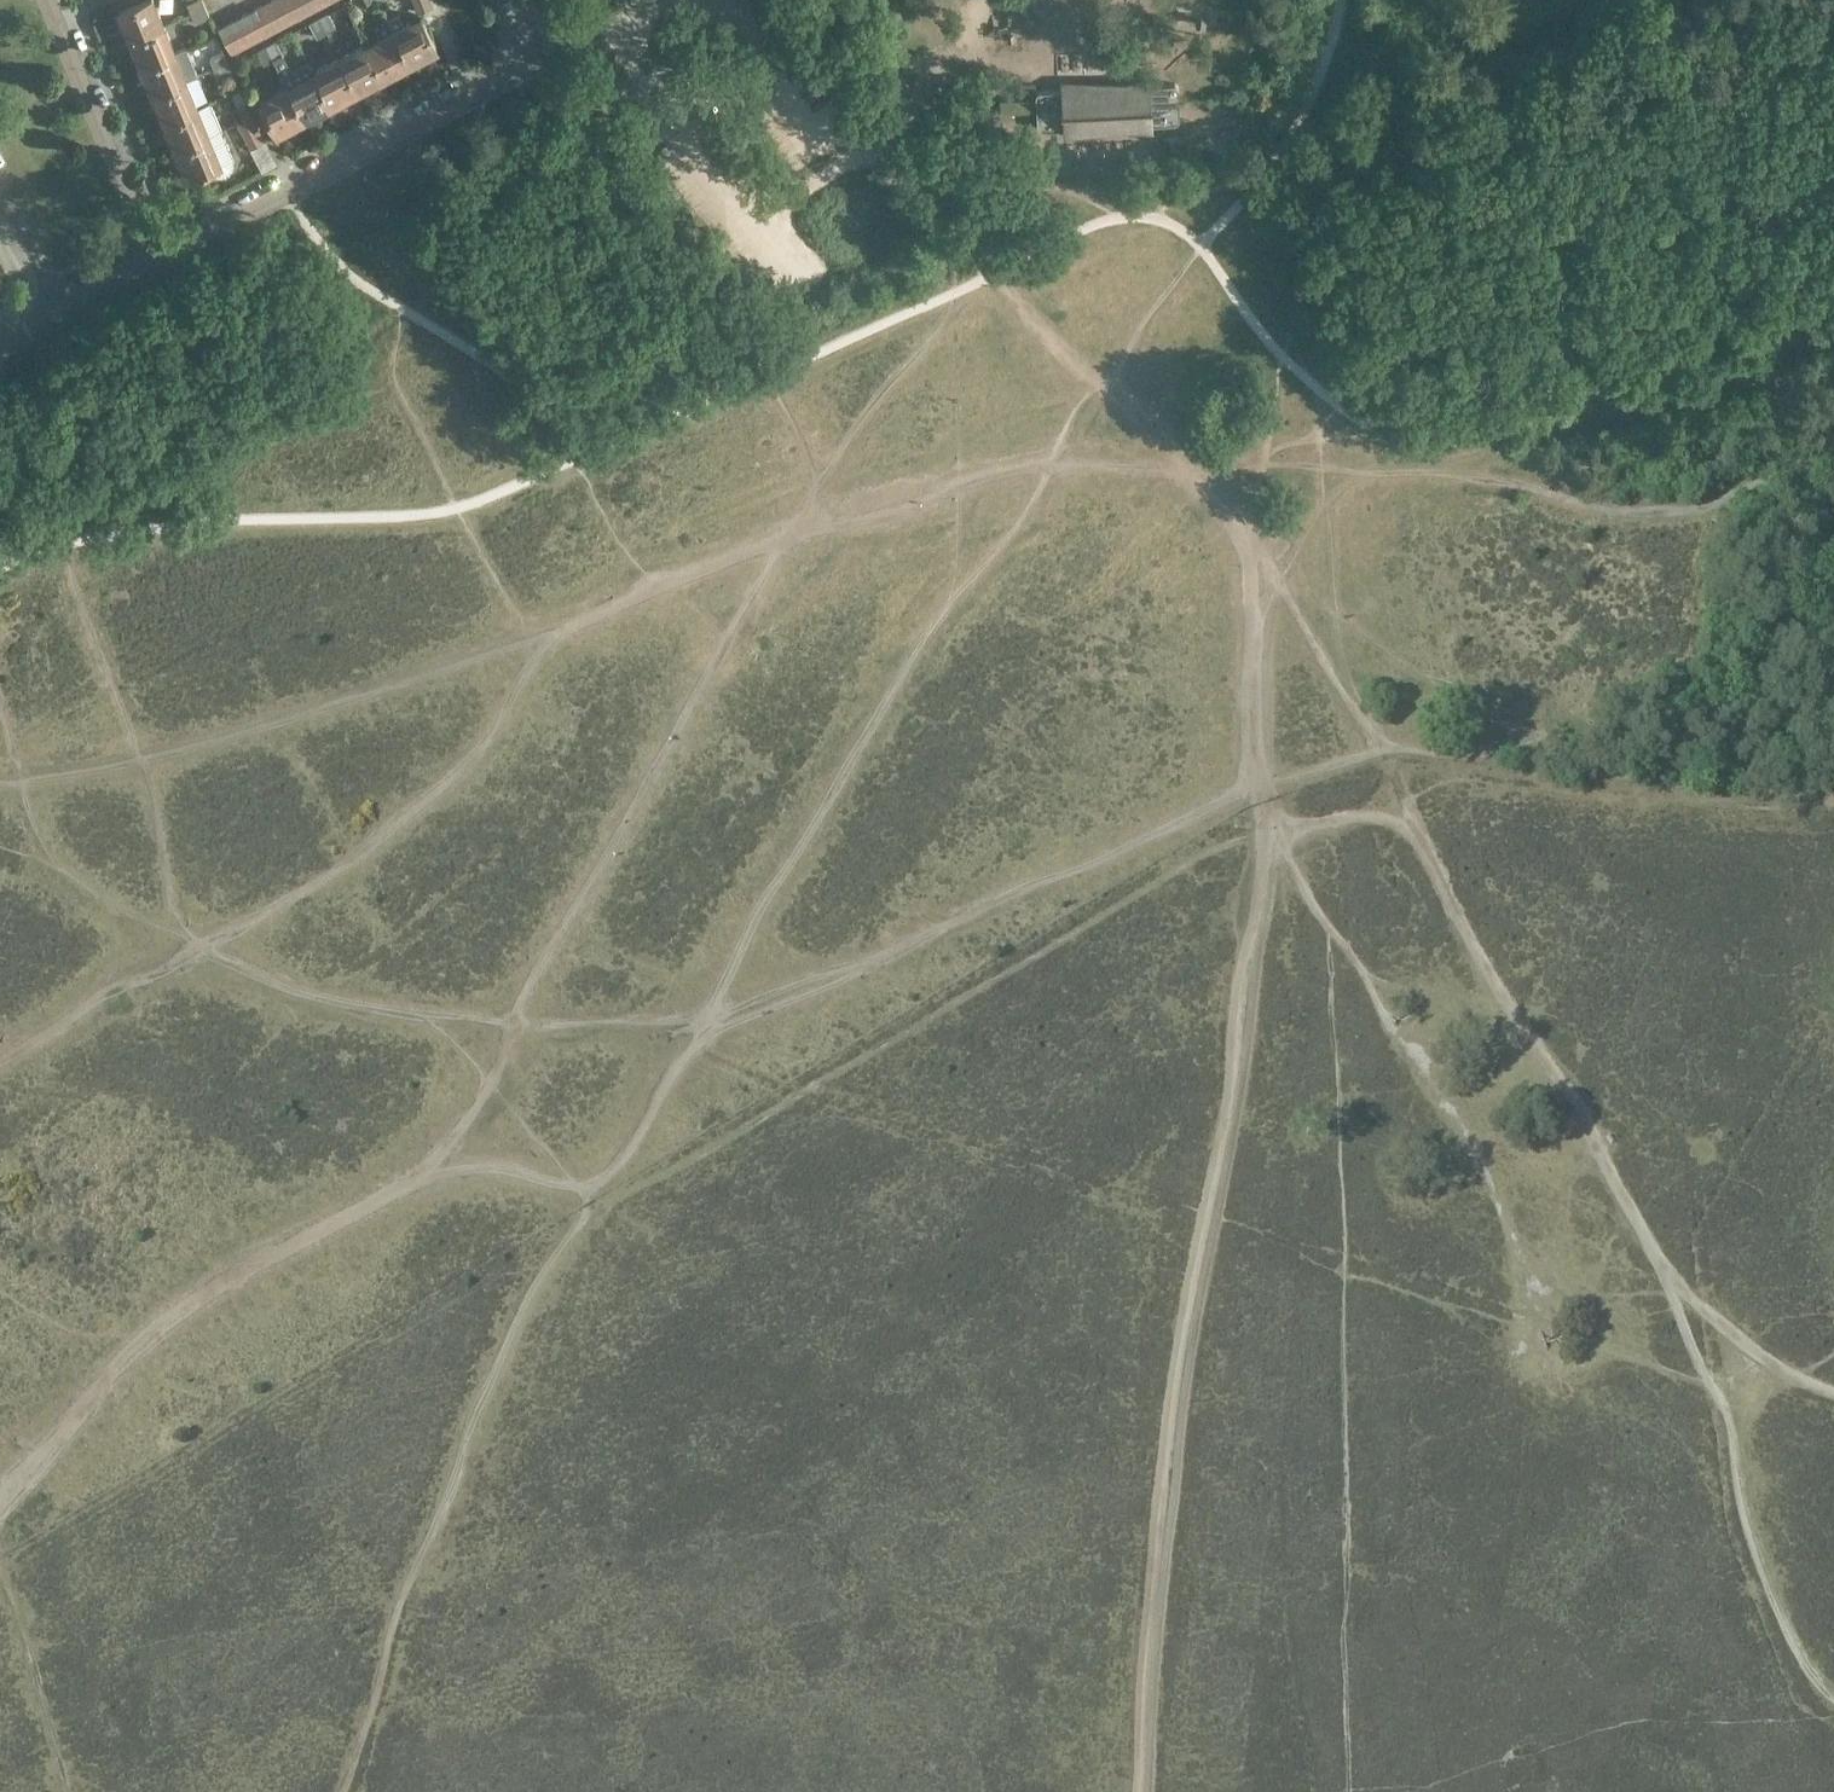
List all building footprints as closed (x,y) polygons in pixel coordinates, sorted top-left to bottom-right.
[(159,12),(154,0),(140,0),(119,9),(131,37),(164,24),(159,12)] [(206,6),(204,0),(193,0),(187,3),(191,13),(206,6)] [(274,31),(289,23),(276,0),(269,0),(261,4),(274,31)] [(303,16),(294,0),(276,0),(289,23),(303,16)] [(303,16),(317,9),(312,0),(294,0),(303,16)] [(331,1),(330,0),(312,0),(317,9),(331,1)] [(431,0),(414,0),(418,11),(433,5),(431,0)] [(260,38),(274,31),(261,4),(247,12),(260,38)] [(206,6),(191,13),(195,22),(210,15),(206,6)] [(320,16),(327,31),(337,25),(329,11),(320,16)] [(233,19),(246,46),(260,38),(247,12),(233,19)] [(438,47),(420,13),(403,22),(399,15),(388,20),(410,62),(438,47)] [(317,36),(327,31),(320,16),(309,22),(317,36)] [(232,53),(246,46),(233,19),(219,26),(232,53)] [(384,76),(410,62),(388,20),(377,27),(380,34),(366,42),(384,76)] [(164,24),(131,37),(142,65),(175,51),(164,24)] [(296,79),(284,54),(276,39),(267,44),(274,59),(286,84),(287,83),(305,117),(331,103),(314,69),(296,79)] [(366,42),(340,56),(358,89),(384,76),(366,42)] [(274,59),(267,44),(257,49),(265,64),(274,59)] [(175,51),(142,65),(153,92),(187,79),(175,51)] [(214,67),(228,61),(224,51),(210,57),(214,67)] [(358,89),(340,56),(314,69),(331,103),(358,89)] [(228,61),(214,67),(218,78),(232,72),(228,61)] [(198,106),(187,79),(153,92),(164,120),(198,106)] [(287,83),(286,84),(260,98),(277,132),(305,117),(287,83)] [(1037,93),(1036,95),(1038,125),(1039,127),(1041,128),(1044,129),(1144,123),(1176,121),(1177,121),(1179,120),(1180,118),(1180,116),(1179,86),(1177,85),(1176,84),(1174,83),(1141,84),(1040,90),(1039,91),(1037,93)] [(1028,111),(1028,98),(999,99),(999,111),(1028,111)] [(176,147),(209,133),(222,128),(210,101),(198,106),(164,120),(176,147)] [(237,119),(250,112),(245,102),(231,109),(237,119)] [(250,112),(237,119),(251,147),(265,140),(250,112)] [(209,133),(176,147),(188,176),(209,167),(213,172),(217,175),(221,175),(226,174),(231,171),(233,167),(235,163),(234,157),(222,128),(209,133)]
